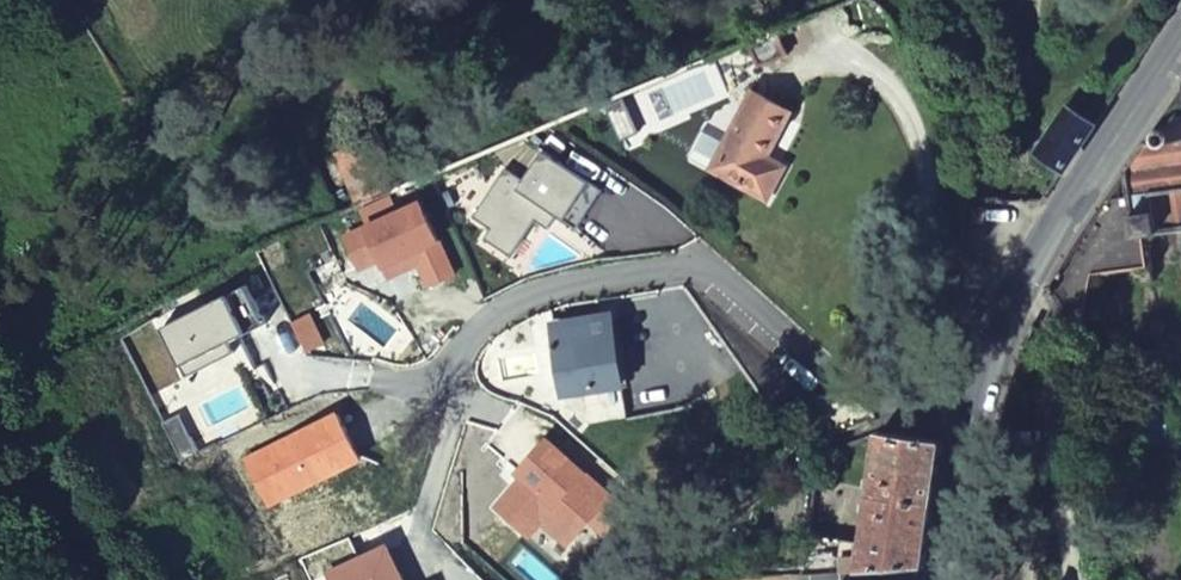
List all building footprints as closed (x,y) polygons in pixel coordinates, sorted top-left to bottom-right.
[(741,43),(752,69),(783,57),(774,29),(741,43)] [(770,150),(787,117),(748,96),(723,145),(709,173),(708,174),(763,203),(786,159),(770,150)] [(1035,150),(1063,169),(1094,121),(1065,103),(1035,150)] [(1097,364),(1146,360),(1153,422),(1180,419),(1180,131),(1148,138),(1127,170),(1135,236),(1142,235),(1147,270),(1089,276),(1097,364)] [(709,173),(723,145),(701,134),(686,160),(709,173)] [(506,170),(473,220),(490,232),(484,241),(510,259),(535,223),(543,227),(551,215),(557,219),(577,231),(602,193),(544,153),(524,182),(506,170)] [(424,205),(346,239),(360,271),(382,261),(390,280),(421,266),(431,289),(456,278),(424,205)] [(367,206),(351,213),(346,215),(350,226),(374,217),(367,206)] [(557,219),(551,215),(543,227),(549,231),(557,219)] [(977,237),(989,239),(992,222),(979,220),(977,237)] [(249,283),(163,325),(182,364),(205,353),(210,364),(237,351),(232,340),(268,323),(249,283)] [(565,394),(622,386),(613,321),(557,330),(565,394)] [(210,364),(205,353),(182,364),(187,374),(210,364)] [(346,431),(252,472),(264,500),(282,492),(290,511),(367,478),(346,431)] [(943,441),(880,433),(870,492),(934,501),(943,441)] [(623,511),(545,440),(515,473),(521,478),(526,482),(515,493),(510,489),(493,508),(524,537),(538,522),(564,546),(587,521),(601,535),(623,511)] [(515,493),(526,482),(521,478),(510,489),(515,493)] [(290,511),(282,492),(264,500),(273,519),(290,511)] [(870,492),(868,512),(862,550),(858,570),(925,567),(934,501),(870,492)] [(384,546),(325,572),(329,579),(399,579),(384,546)] [(804,548),(802,573),(858,570),(862,550),(804,548)]
